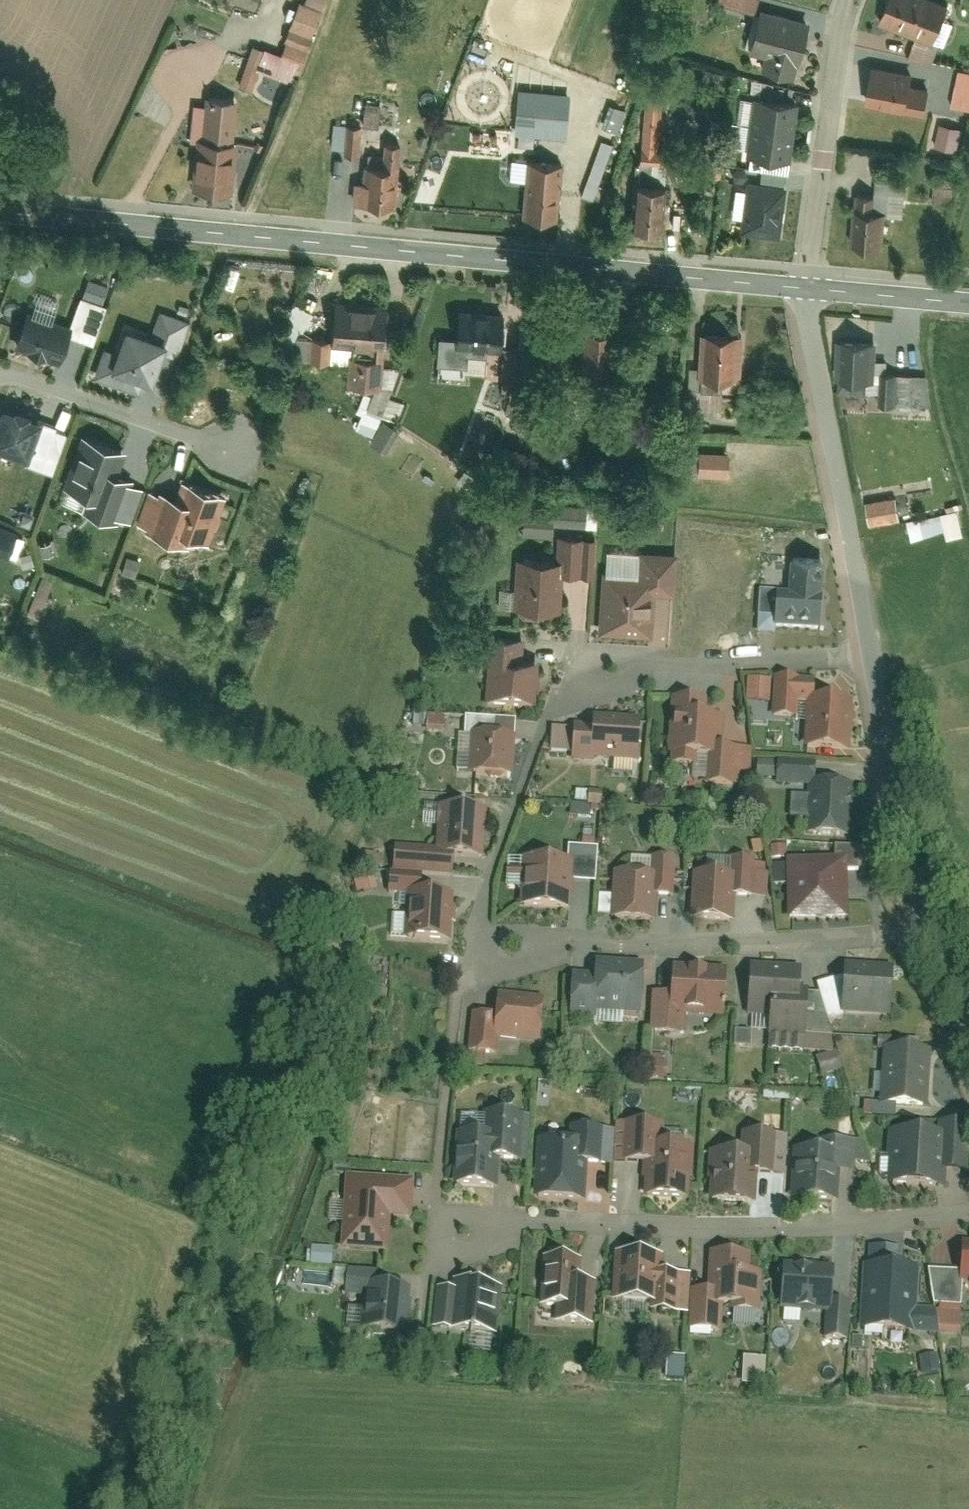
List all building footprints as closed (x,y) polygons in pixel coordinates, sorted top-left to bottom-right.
[(868,20),(929,42),(942,8),(922,0),(875,0),(868,20)] [(293,4),(271,62),(295,71),(317,12),(293,4)] [(735,51),(750,55),(746,70),(783,78),(786,62),(797,65),(805,25),(744,12),(735,51)] [(968,117),(968,73),(951,69),(941,110),(968,117)] [(859,71),(851,106),(909,119),(917,84),(859,71)] [(518,93),(515,132),(565,134),(569,94),(518,93)] [(737,100),(732,159),(778,163),(783,104),(737,100)] [(372,102),(371,123),(383,123),(384,102),(372,102)] [(192,103),(185,188),(229,191),(236,106),(192,103)] [(629,105),(629,163),(659,163),(659,105),(629,105)] [(329,120),(329,162),(357,162),(357,120),(329,120)] [(935,121),(927,150),(946,155),(954,126),(935,121)] [(601,193),(618,143),(607,139),(590,189),(601,193)] [(351,164),(352,208),(381,207),(379,163),(351,164)] [(515,163),(514,220),(549,220),(550,163),(515,163)] [(787,239),(794,187),(754,181),(747,233),(787,239)] [(635,183),(631,225),(663,228),(667,186),(635,183)] [(914,186),(913,207),(947,208),(948,186),(914,186)] [(841,208),(841,249),(873,249),(873,208),(841,208)] [(318,308),(316,345),(374,349),(377,311),(318,308)] [(71,327),(26,310),(12,345),(57,363),(71,327)] [(438,322),(440,357),(495,354),(493,319),(438,322)] [(169,342),(127,327),(113,367),(155,382),(169,342)] [(562,332),(563,381),(599,380),(598,331),(562,332)] [(686,337),(686,384),(727,384),(727,337),(686,337)] [(831,344),(832,396),(864,396),(864,344),(831,344)] [(494,354),(495,386),(530,384),(529,352),(494,354)] [(349,361),(341,390),(358,394),(347,433),(369,439),(386,378),(370,373),(371,368),(349,361)] [(894,379),(891,414),(916,416),(919,381),(894,379)] [(4,404),(0,414),(0,450),(30,460),(33,452),(46,456),(56,425),(43,421),(45,418),(32,414),(32,411),(17,406),(16,409),(4,404)] [(367,445),(379,453),(395,427),(382,419),(367,445)] [(140,491),(109,480),(120,451),(84,438),(66,486),(95,497),(91,506),(129,520),(140,491)] [(710,452),(712,476),(737,475),(736,450),(710,452)] [(129,520),(127,525),(185,547),(189,536),(207,543),(216,517),(213,516),(219,499),(182,485),(176,501),(160,495),(159,498),(140,491),(129,520)] [(857,503),(859,532),(896,529),(893,500),(857,503)] [(954,539),(968,535),(968,527),(964,509),(947,514),(954,539)] [(900,526),(905,547),(940,540),(936,518),(900,526)] [(514,523),(514,538),(547,538),(547,522),(514,523)] [(0,531),(0,554),(7,556),(14,537),(0,531)] [(549,542),(549,583),(580,583),(580,542),(549,542)] [(670,556),(594,556),(594,637),(634,637),(634,599),(669,599),(670,556)] [(503,561),(504,614),(542,613),(541,560),(503,561)] [(754,597),(754,634),(816,634),(815,564),(781,565),(781,596),(754,597)] [(514,637),(475,638),(476,669),(480,668),(481,710),(488,709),(525,708),(524,664),(515,664),(514,637)] [(753,676),(752,701),(775,702),(776,677),(753,676)] [(746,754),(707,754),(707,703),(661,703),(661,762),(697,763),(696,787),(746,787),(746,754)] [(795,756),(843,757),(844,705),(796,705),(795,756)] [(565,727),(566,768),(625,766),(624,726),(565,727)] [(461,777),(502,778),(503,736),(462,735),(461,777)] [(771,768),(771,784),(810,784),(809,767),(771,768)] [(799,840),(836,840),(836,788),(798,788),(799,840)] [(577,801),(576,814),(595,815),(596,803),(577,801)] [(429,811),(431,860),(479,858),(477,809),(429,811)] [(569,849),(568,882),(586,882),(586,849),(569,849)] [(781,864),(784,922),(843,919),(841,861),(781,864)] [(724,864),(723,905),(740,905),(760,905),(761,865),(724,864)] [(510,865),(509,911),(547,912),(548,865),(510,865)] [(681,876),(681,927),(715,927),(715,876),(681,876)] [(601,879),(600,922),(636,923),(637,880),(601,879)] [(393,894),(396,948),(445,946),(442,891),(393,894)] [(556,987),(556,1016),(630,1017),(630,967),(577,967),(577,987),(556,987)] [(651,976),(651,1017),(708,1017),(707,976),(651,976)] [(736,1017),(756,1016),(757,1036),(793,1034),(789,978),(734,981),(736,1017)] [(825,982),(825,1018),(878,1018),(878,982),(825,982)] [(482,998),(482,1012),(463,1012),(463,1065),(488,1066),(488,1044),(531,1045),(531,998),(482,998)] [(875,1052),(873,1104),(913,1106),(914,1053),(875,1052)] [(496,1164),(496,1119),(475,1119),(475,1164),(496,1164)] [(607,1125),(606,1168),(637,1169),(638,1126),(607,1125)] [(931,1126),(930,1178),(959,1179),(960,1127),(931,1126)] [(561,1173),(580,1172),(578,1132),(559,1133),(561,1173)] [(879,1138),(880,1191),(919,1190),(918,1137),(879,1138)] [(730,1185),(755,1184),(754,1139),(729,1140),(730,1185)] [(759,1140),(762,1182),(782,1180),(780,1139),(759,1140)] [(441,1140),(442,1193),(472,1192),(471,1140),(441,1140)] [(824,1146),(824,1172),(860,1172),(861,1146),(824,1146)] [(525,1147),(525,1202),(556,1201),(555,1147),(525,1147)] [(644,1203),(678,1203),(678,1152),(644,1152),(644,1203)] [(698,1159),(699,1208),(725,1208),(724,1159),(698,1159)] [(783,1159),(784,1210),(816,1210),(815,1159),(783,1159)] [(405,1221),(406,1187),(335,1185),(333,1250),(379,1251),(380,1220),(405,1221)] [(931,1311),(931,1337),(953,1337),(953,1287),(968,1287),(968,1245),(951,1245),(951,1273),(928,1272),(928,1311),(931,1311)] [(296,1250),(297,1269),(324,1268),(323,1248),(296,1250)] [(743,1254),(700,1256),(701,1292),(686,1293),(688,1336),(712,1335),(711,1303),(746,1302),(743,1254)] [(683,1276),(644,1276),(644,1255),(607,1255),(607,1309),(642,1308),(642,1323),(683,1322),(683,1276)] [(531,1311),(553,1311),(554,1331),(588,1331),(587,1284),(572,1284),(572,1260),(531,1260),(531,1311)] [(858,1301),(858,1331),(899,1332),(900,1271),(859,1271),(858,1301)] [(768,1274),(767,1315),(820,1317),(822,1276),(768,1274)] [(446,1281),(443,1334),(493,1337),(496,1283),(446,1281)] [(338,1333),(397,1333),(397,1285),(338,1285),(338,1333)] [(419,1292),(417,1333),(435,1334),(437,1293),(419,1292)] [(905,1307),(906,1337),(925,1337),(925,1307),(905,1307)] [(752,1358),(751,1383),(772,1384),(773,1359),(752,1358)]
